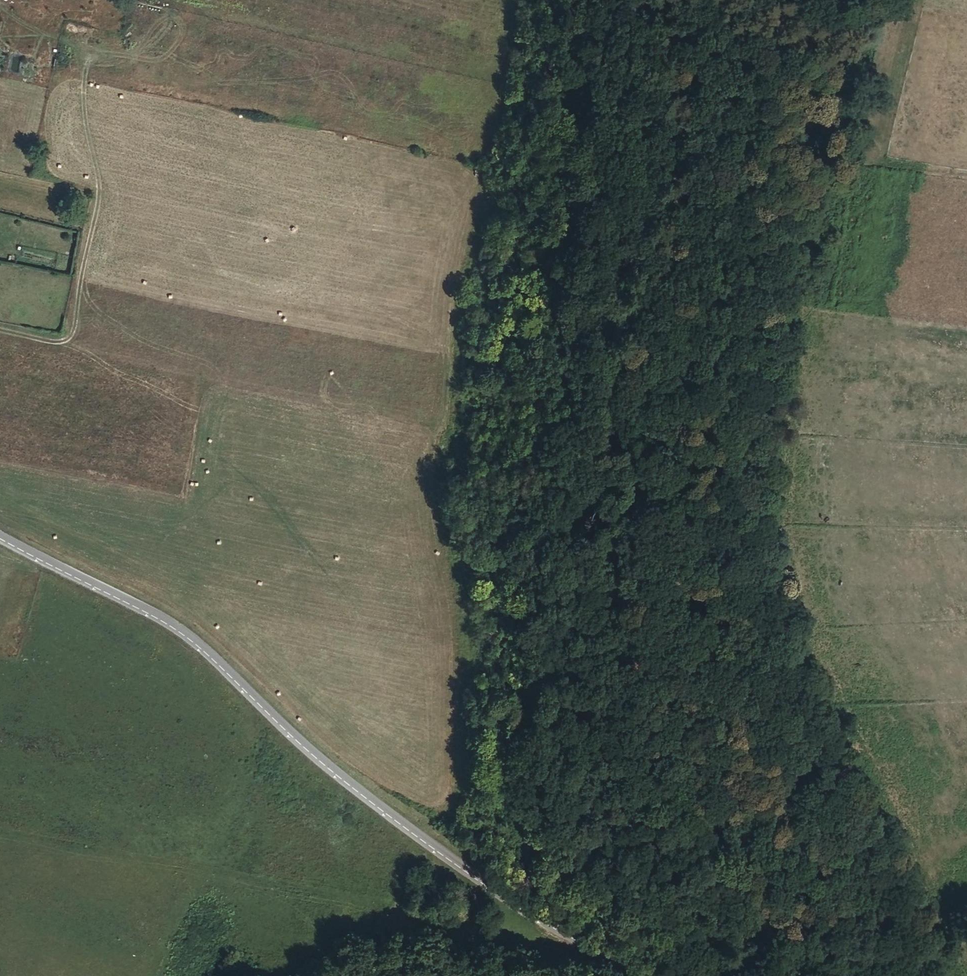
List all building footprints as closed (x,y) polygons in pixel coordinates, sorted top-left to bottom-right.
[(486,853),(483,858),(489,863),(492,858),(486,853)]
